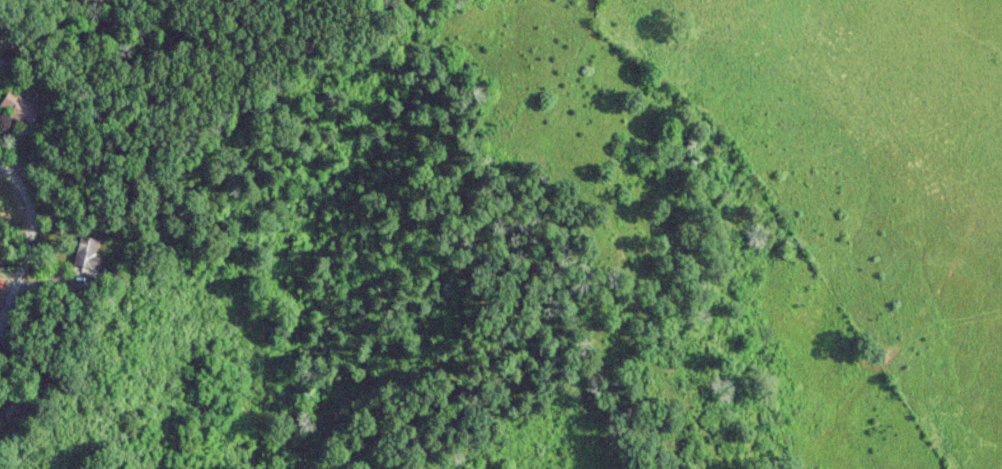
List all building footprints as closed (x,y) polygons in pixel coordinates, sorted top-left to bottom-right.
[(7,89),(0,101),(0,111),(26,128),(38,109),(7,89)] [(91,272),(101,242),(80,235),(70,265),(91,272)]
